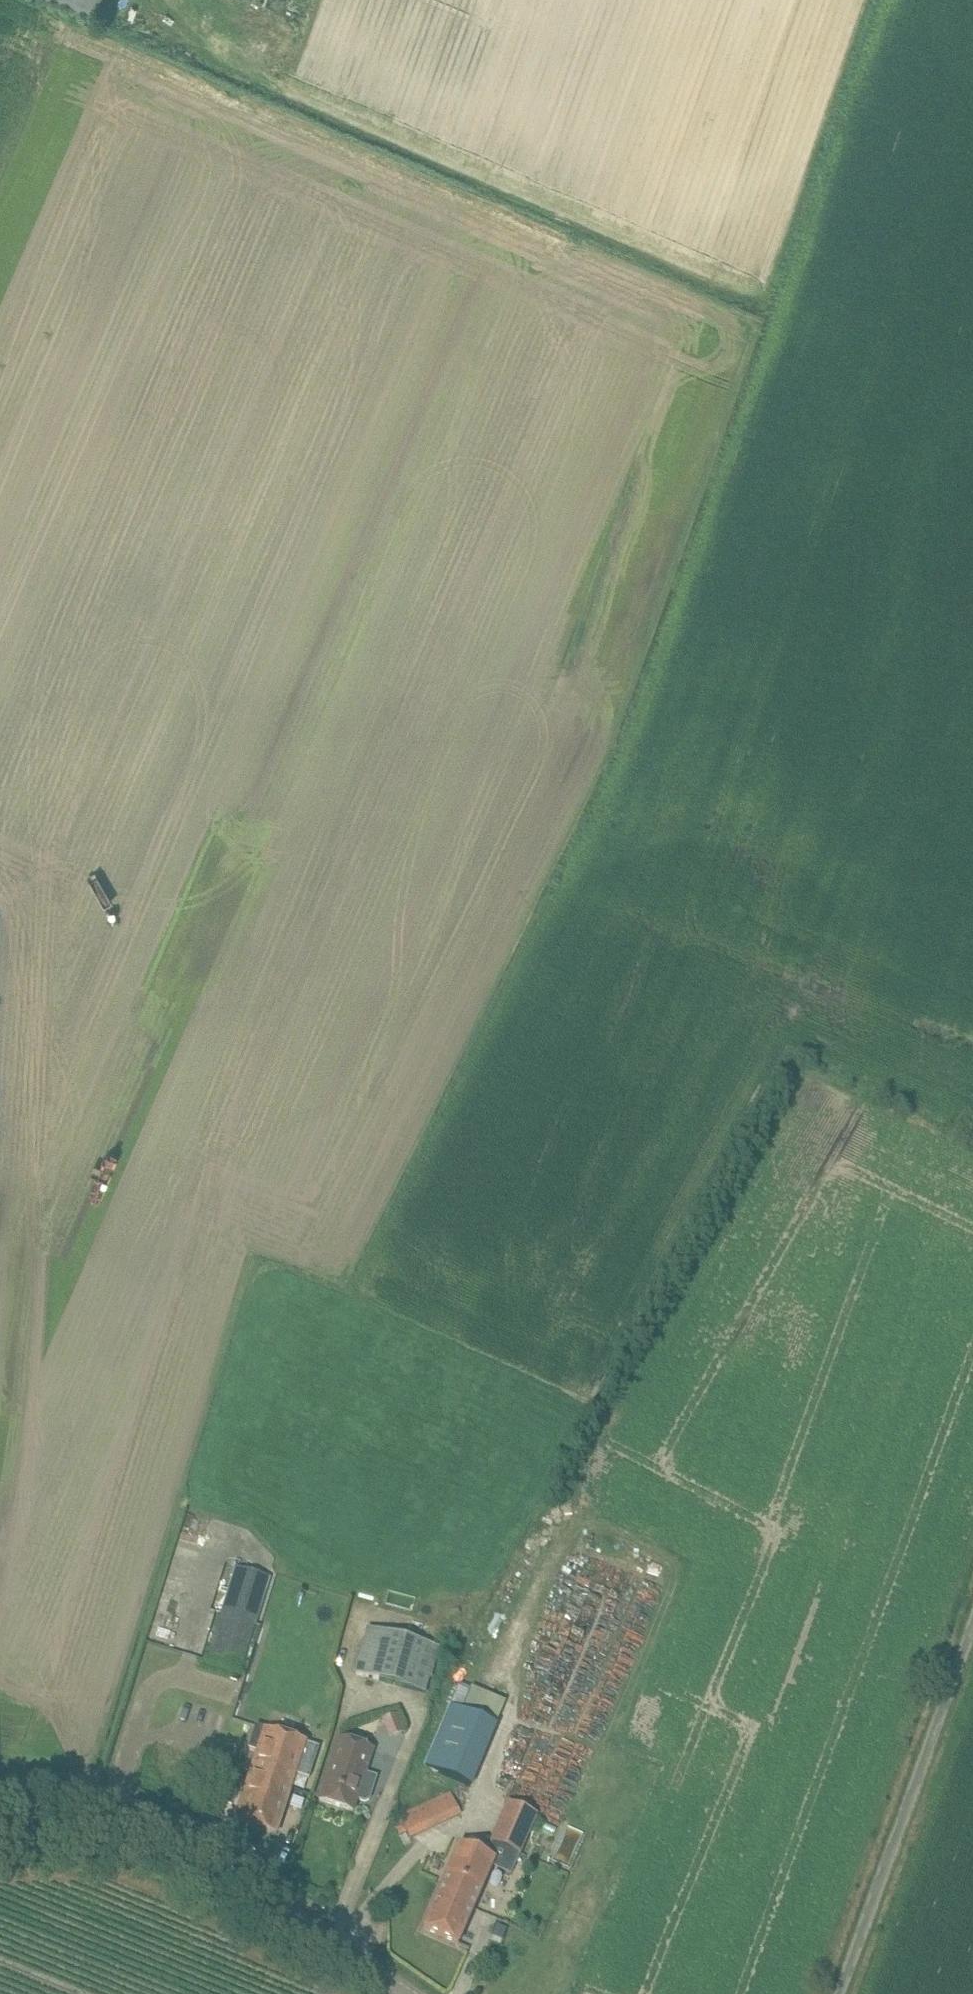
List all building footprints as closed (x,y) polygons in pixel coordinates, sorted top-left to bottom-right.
[(89,13),(94,0),(59,0),(89,13)] [(206,1660),(240,1671),(269,1576),(236,1566),(206,1660)] [(448,1638),(451,1627),(444,1624),(441,1636),(448,1638)] [(425,1691),(437,1646),(368,1626),(356,1673),(425,1691)] [(450,1703),(431,1750),(479,1769),(498,1723),(497,1722),(462,1708),(450,1703)] [(391,1737),(403,1733),(396,1713),(384,1717),(391,1737)] [(256,1726),(249,1748),(259,1752),(251,1775),(289,1787),(294,1773),(309,1778),(319,1747),(304,1742),(266,1729),(256,1726)] [(372,1748),(339,1738),(320,1800),(352,1810),(356,1798),(365,1800),(369,1798),(374,1782),(362,1778),(372,1748)] [(240,1822),(274,1833),(289,1787),(251,1775),(245,1795),(248,1796),(240,1822)] [(460,1813),(451,1794),(400,1817),(409,1836),(460,1813)] [(512,1803),(492,1838),(518,1852),(537,1816),(512,1803)] [(423,1928),(458,1943),(495,1858),(460,1843),(423,1928)]
